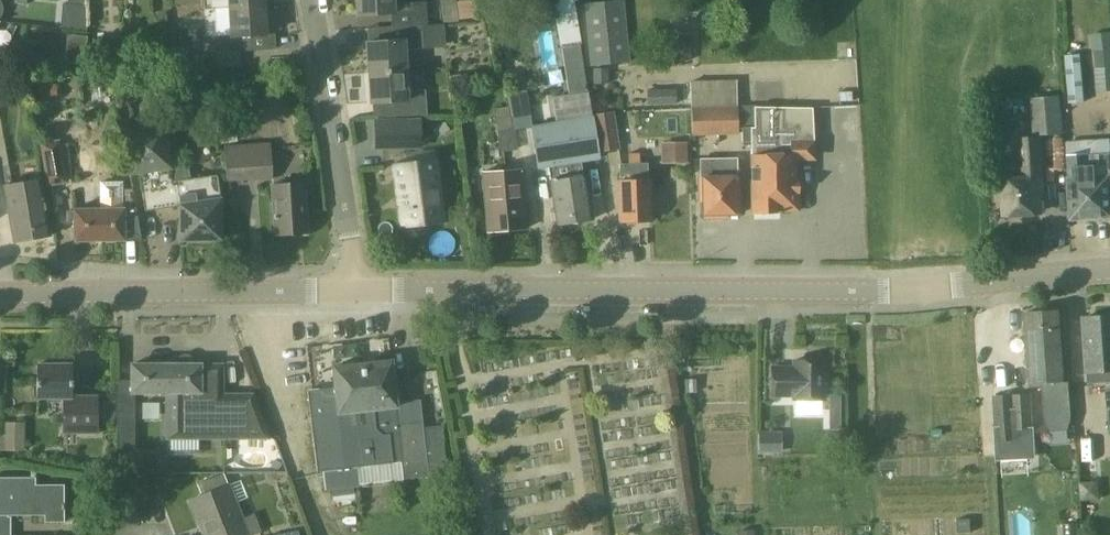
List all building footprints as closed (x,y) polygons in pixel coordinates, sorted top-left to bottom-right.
[(64,25),(86,24),(85,0),(62,0),(64,25)] [(392,25),(421,23),(427,23),(426,1),(394,3),(394,0),(356,0),(357,15),(391,12),(392,25)] [(625,0),(621,0),(585,4),(591,67),(631,63),(625,0)] [(265,5),(230,7),(231,35),(217,35),(218,52),(253,50),(252,35),(266,34),(265,5)] [(366,43),(368,72),(407,70),(405,49),(423,47),(421,23),(392,25),(386,26),(387,41),(366,43)] [(1109,67),(1109,32),(1093,34),(1095,57),(1096,68),(1109,67)] [(12,66),(13,52),(0,50),(0,67),(12,66)] [(1069,99),(1084,98),(1082,53),(1067,54),(1069,99)] [(408,91),(407,70),(368,72),(371,102),(392,100),(394,117),(428,115),(426,89),(408,91)] [(690,81),(691,107),(737,105),(737,80),(690,81)] [(676,105),(676,89),(647,90),(647,105),(676,105)] [(510,96),(515,128),(533,126),(528,93),(510,96)] [(1033,135),(1063,132),(1060,95),(1030,97),(1033,135)] [(737,105),(691,107),(692,136),(738,135),(737,107),(737,105)] [(811,110),(737,107),(740,129),(742,129),(743,140),(751,140),(752,153),(751,153),(752,214),(780,213),(780,211),(798,211),(797,182),(796,182),(796,155),(813,155),(811,110)] [(593,115),(599,152),(619,149),(613,111),(593,115)] [(598,158),(592,118),(532,128),(538,167),(548,166),(557,225),(592,220),(585,174),(582,174),(580,161),(598,158)] [(376,152),(407,151),(406,125),(375,126),(376,152)] [(145,210),(158,208),(154,184),(163,183),(161,177),(170,174),(169,167),(170,166),(164,126),(128,132),(134,170),(138,170),(139,173),(145,210)] [(1042,192),(1039,137),(1021,138),(1024,179),(1005,180),(1007,215),(1040,213),(1038,192),(1042,192)] [(67,180),(59,138),(40,141),(47,184),(67,180)] [(661,142),(663,162),(688,160),(687,140),(661,142)] [(1068,144),(1070,179),(1072,219),(1109,217),(1109,141),(1068,144)] [(273,178),(271,142),(224,145),(226,182),(273,178)] [(740,214),(739,177),(736,177),(735,159),(700,160),(700,178),(698,178),(698,193),(702,193),(703,219),(717,219),(717,214),(740,214)] [(444,221),(436,160),(395,166),(403,227),(444,221)] [(154,184),(158,208),(179,205),(180,239),(220,239),(219,201),(215,176),(188,180),(185,164),(170,166),(169,167),(170,174),(161,177),(163,183),(154,184)] [(651,220),(650,179),(648,179),(648,164),(620,164),(621,180),(619,180),(620,221),(651,220)] [(526,229),(522,169),(482,172),(487,232),(526,229)] [(50,234),(40,178),(3,185),(14,241),(50,234)] [(75,240),(124,240),(124,239),(141,238),(132,188),(123,190),(123,182),(100,182),(100,208),(74,208),(75,240)] [(307,232),(304,183),(272,185),(275,234),(307,232)] [(1067,429),(1071,420),(1064,311),(1026,313),(1031,383),(1045,382),(1047,422),(1052,430),(1067,429)] [(1088,373),(1089,384),(1109,383),(1109,316),(1084,318),(1088,373)] [(198,363),(194,363),(193,362),(193,361),(193,360),(192,359),(192,358),(191,357),(190,356),(189,356),(187,355),(186,355),(185,355),(184,355),(183,355),(182,355),(181,355),(180,356),(179,356),(178,357),(177,358),(176,359),(176,360),(175,361),(175,363),(175,364),(132,364),(132,381),(132,393),(136,393),(166,393),(166,438),(169,438),(199,438),(203,438),(269,439),(252,394),(222,394),(222,364),(198,364),(198,363)] [(425,448),(422,421),(397,424),(389,360),(331,367),(334,387),(312,390),(308,390),(317,471),(401,461),(403,479),(446,474),(443,446),(425,448)] [(793,400),(823,400),(824,361),(793,361),(793,368),(772,368),(772,396),(793,396),(793,400)] [(63,433),(78,433),(99,432),(98,396),(79,396),(79,397),(72,397),(71,364),(36,365),(37,398),(63,397),(63,416),(63,433)] [(1033,443),(1032,429),(1031,393),(994,395),(996,441),(1017,440),(1017,444),(1033,443)] [(116,399),(115,450),(135,450),(136,399),(116,399)] [(4,449),(26,449),(26,421),(4,421),(4,449)] [(760,431),(760,451),(781,452),(782,431),(760,431)] [(253,516),(243,520),(229,484),(228,485),(223,473),(200,482),(205,494),(190,500),(200,525),(204,524),(209,534),(251,534),(259,532),(253,516)] [(11,515),(44,515),(44,522),(64,522),(64,484),(36,484),(36,477),(0,477),(0,534),(11,534),(11,515)]
